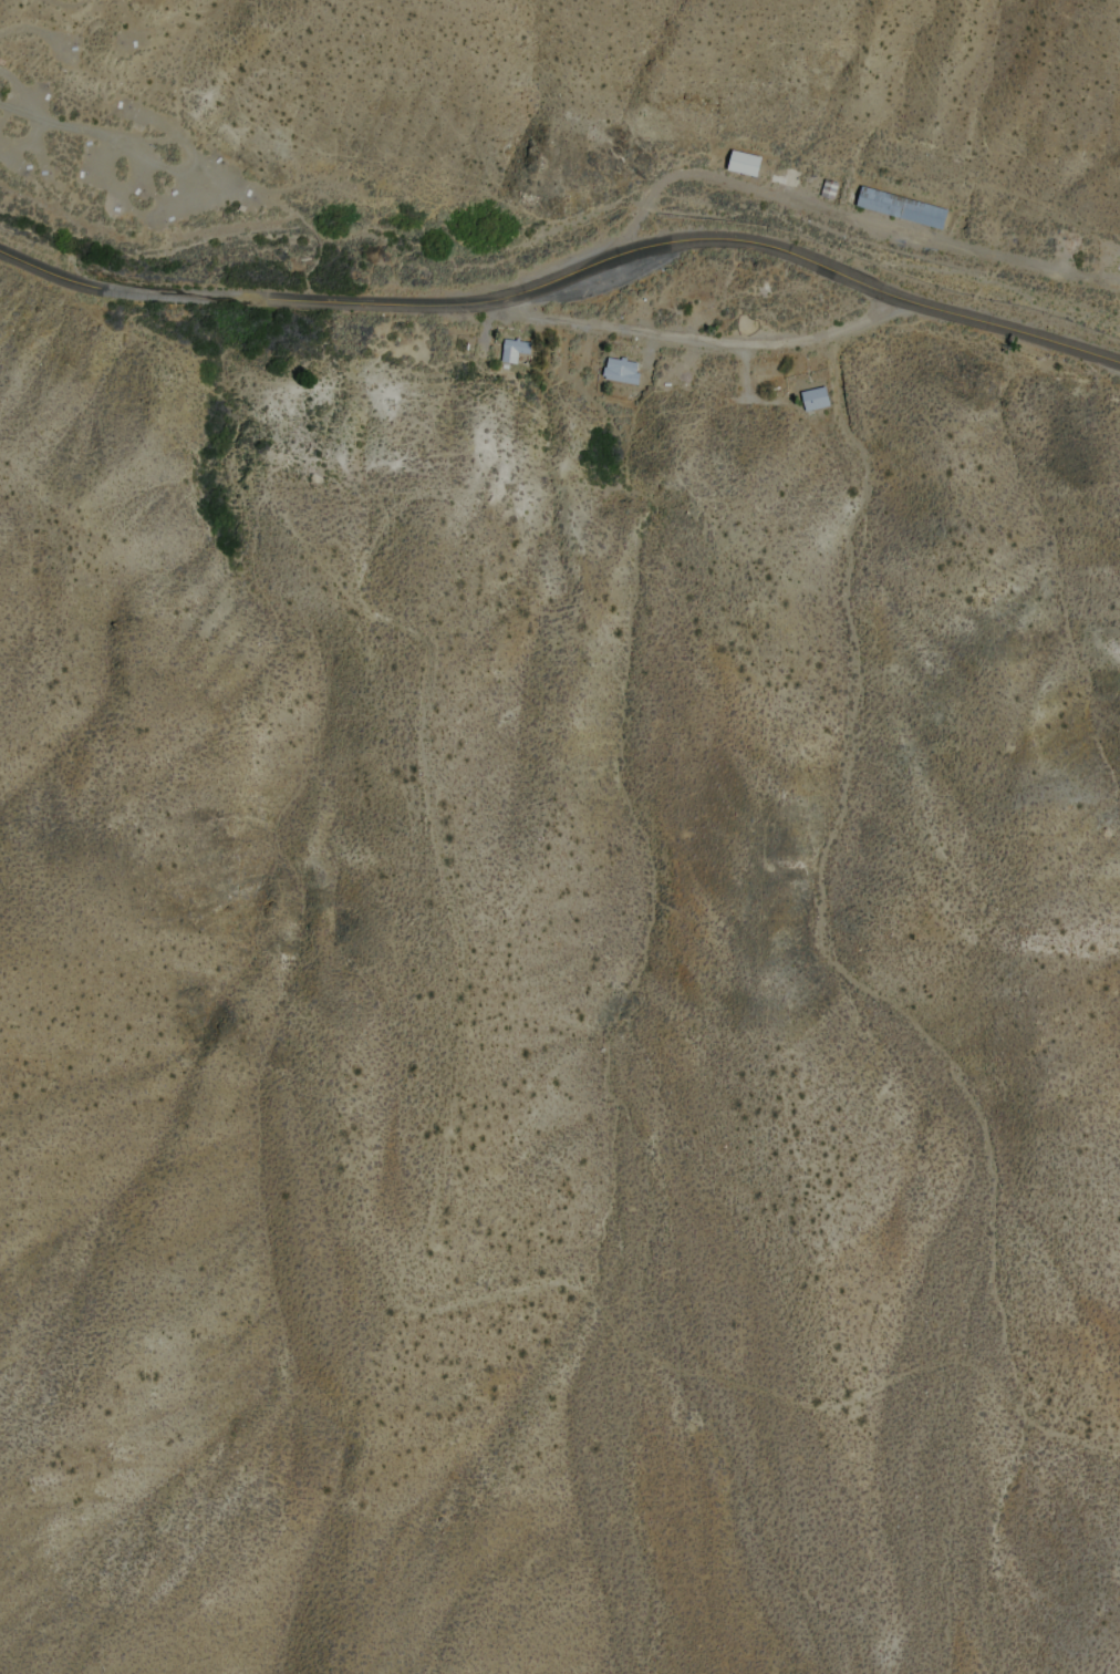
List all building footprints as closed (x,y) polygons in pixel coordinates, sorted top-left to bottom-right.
[(742,154),(772,163),(767,183),(736,175),(742,154)] [(830,202),(834,186),(850,190),(844,207),(830,202)] [(874,192),(962,216),(956,237),(869,213),(874,192)] [(507,331),(502,362),(523,364),(526,352),(536,353),(539,335),(507,331)] [(613,360),(610,379),(645,386),(650,366),(613,360)] [(806,392),(829,384),(834,402),(810,409),(806,392)]
